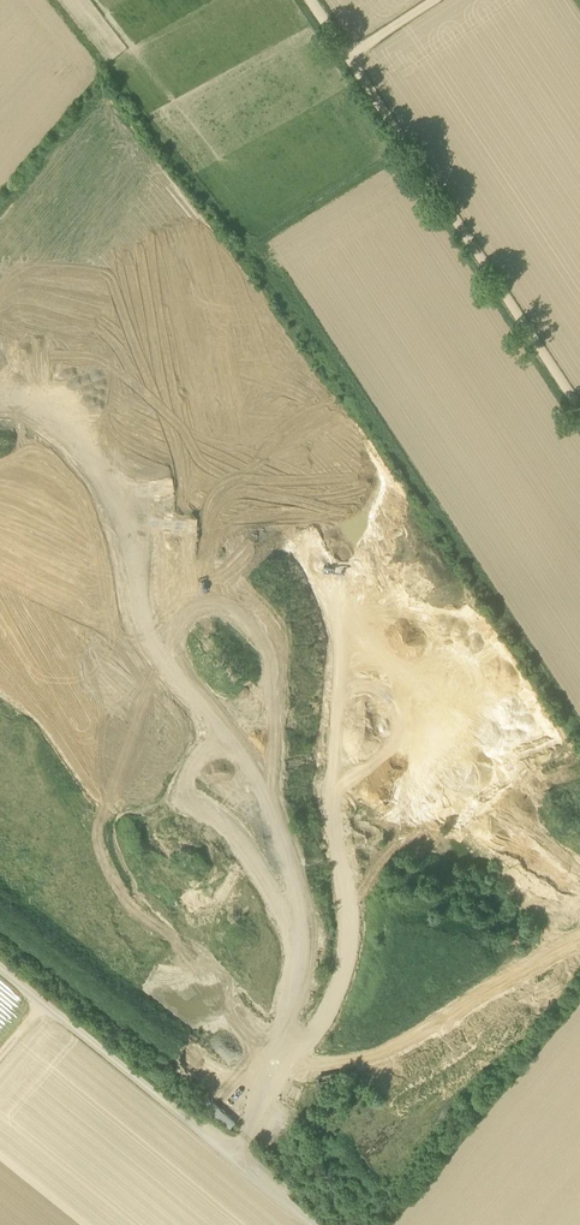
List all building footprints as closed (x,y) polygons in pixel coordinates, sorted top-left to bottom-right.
[(214,1104),(209,1109),(228,1130),(234,1125),(214,1104)]
